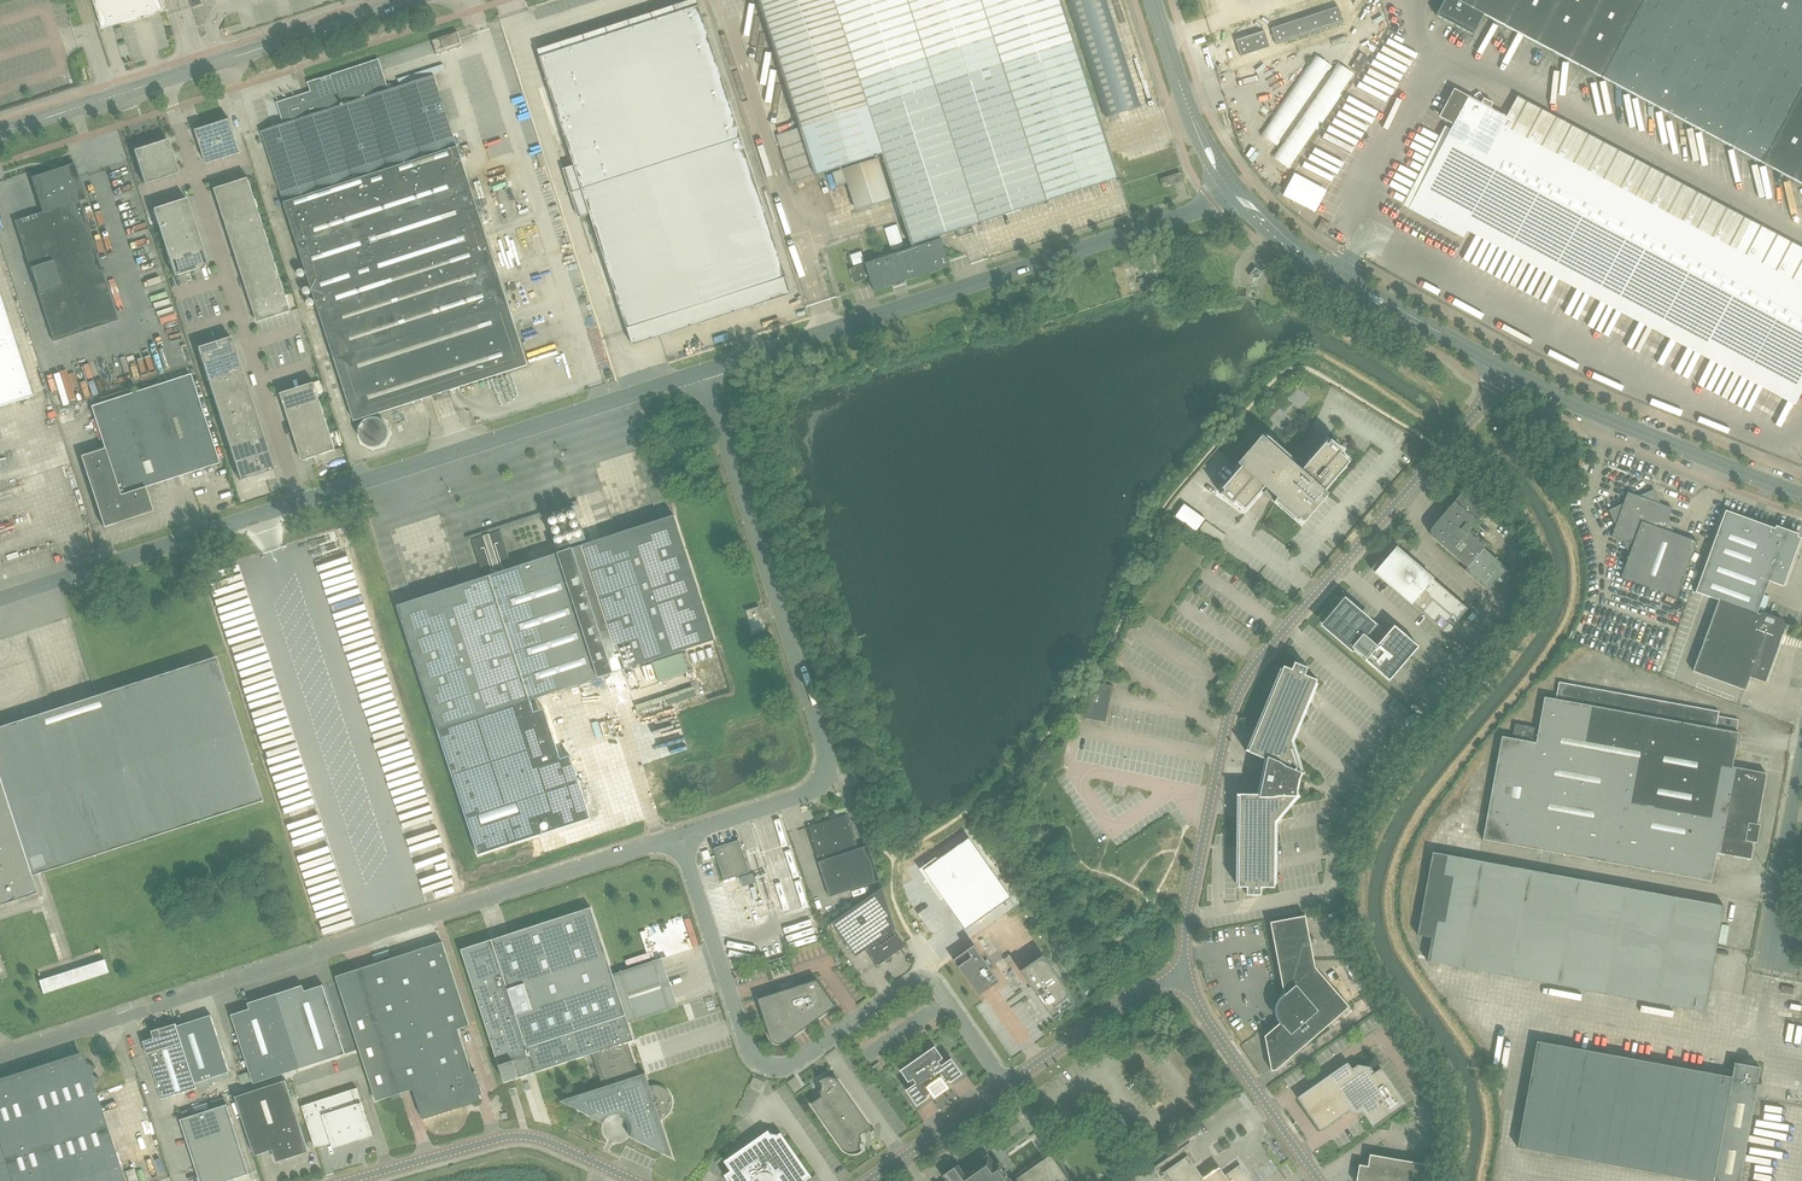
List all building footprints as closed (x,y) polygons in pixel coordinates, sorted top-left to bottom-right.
[(165,9),(162,0),(93,0),(103,29),(165,9)] [(1117,178),(1113,165),(1059,0),(761,0),(761,2),(782,63),(803,128),(777,135),(792,181),(818,174),(818,175),(884,153),(914,244),(980,223),(1046,201),(1117,178)] [(1106,112),(1141,101),(1109,0),(1071,0),(1106,112)] [(1801,184),(1801,0),(1445,0),(1436,15),(1473,35),(1483,15),(1517,32),(1565,58),(1617,85),(1692,125),(1734,148),(1780,173),(1801,184)] [(1333,18),(1344,14),(1339,2),(1328,6),(1333,18)] [(699,6),(574,46),(572,42),(567,43),(561,42),(538,50),(540,57),(574,165),(563,169),(579,217),(590,214),(625,323),(633,345),(660,336),(792,294),(699,6)] [(462,46),(458,32),(432,41),(437,55),(462,46)] [(1291,163),(1298,152),(1315,128),(1318,130),(1342,95),(1339,93),(1346,83),(1311,59),(1270,119),(1272,121),(1266,130),(1270,134),(1269,136),(1273,139),(1275,137),(1284,143),(1277,153),(1291,163)] [(275,126),(261,131),(263,136),(284,200),(310,283),(311,286),(355,420),(425,398),(432,396),(449,390),(450,390),(528,365),(505,295),(483,227),(483,226),(456,145),(456,144),(444,107),(433,75),(388,90),(378,60),(309,83),(311,92),(277,103),(284,123),(275,126)] [(1506,118),(1490,109),(1493,103),(1483,98),(1481,93),(1475,95),(1479,102),(1478,103),(1455,91),(1441,117),(1454,124),(1409,208),(1464,238),(1472,224),(1525,253),(1573,278),(1799,398),(1801,391),(1801,248),(1769,230),(1717,203),(1666,175),(1615,149),(1517,96),(1506,118)] [(230,119),(213,125),(223,158),(240,153),(230,119)] [(196,130),(206,164),(223,158),(213,125),(196,130)] [(167,139),(150,145),(161,178),(178,173),(167,139)] [(150,145),(133,150),(144,184),(161,178),(150,145)] [(541,166),(546,165),(547,164),(543,153),(537,155),(541,166)] [(878,158),(843,170),(833,173),(837,186),(848,184),(856,211),(891,199),(878,158)] [(98,249),(95,250),(79,200),(84,199),(77,178),(73,164),(32,178),(42,212),(15,221),(31,275),(38,294),(31,297),(27,298),(42,345),(46,343),(64,337),(71,359),(90,353),(83,331),(117,320),(98,259),(100,258),(98,249)] [(1174,183),(1183,181),(1181,173),(1160,179),(1163,187),(1174,183)] [(214,189),(220,206),(253,195),(248,178),(214,189)] [(220,206),(225,223),(259,212),(253,195),(220,206)] [(152,209),(157,226),(191,215),(186,198),(152,209)] [(225,223),(230,239),(264,228),(259,212),(225,223)] [(157,226),(163,243),(196,232),(191,215),(157,226)] [(1320,223),(1317,229),(1324,233),(1328,227),(1320,223)] [(898,225),(884,229),(891,251),(905,246),(898,225)] [(230,239),(236,256),(269,245),(264,228),(230,239)] [(163,243),(168,259),(202,248),(196,232),(163,243)] [(865,263),(873,286),(874,291),(950,266),(948,261),(942,239),(865,263)] [(236,256),(241,272),(275,261),(269,245),(236,256)] [(168,259),(173,276),(207,265),(202,248),(168,259)] [(241,272),(246,289),(280,278),(275,261),(241,272)] [(1262,273),(1256,268),(1249,275),(1252,278),(1258,278),(1262,273)] [(246,289),(252,305),(285,295),(280,278),(246,289)] [(291,312),(291,311),(285,295),(252,305),(257,322),(291,312)] [(0,297),(0,406),(32,395),(0,297)] [(196,347),(202,364),(236,354),(230,337),(196,347)] [(202,364),(207,381),(241,370),(236,354),(202,364)] [(207,381),(213,397),(246,387),(241,370),(207,381)] [(190,374),(91,406),(105,450),(83,457),(104,525),(103,525),(103,527),(117,522),(116,521),(151,510),(143,487),(219,463),(190,374)] [(280,393),(286,410),(319,399),(314,382),(280,393)] [(213,397),(218,414),(252,403),(246,387),(213,397)] [(286,410),(291,427),(325,416),(319,399),(286,410)] [(218,414),(223,430),(257,419),(252,403),(218,414)] [(291,427),(297,443),(330,432),(325,416),(291,427)] [(223,430),(229,447),(262,436),(257,419),(223,430)] [(65,435),(62,426),(52,430),(55,439),(65,435)] [(9,448),(6,428),(0,429),(0,449),(9,448)] [(302,460),(314,456),(335,449),(330,432),(297,443),(302,460)] [(229,447),(234,463),(267,452),(262,436),(229,447)] [(1225,489),(1221,494),(1233,505),(1236,501),(1245,510),(1267,485),(1280,496),(1275,501),(1298,522),(1301,518),(1304,521),(1328,494),(1325,492),(1350,462),(1341,454),(1344,450),(1331,440),(1327,445),(1325,443),(1300,473),(1287,462),(1291,457),(1268,436),(1265,440),(1262,437),(1238,464),(1242,466),(1223,488),(1225,489)] [(273,469),(267,452),(234,463),(239,480),(273,469)] [(1548,467),(1553,460),(1542,452),(1537,459),(1548,467)] [(1622,577),(1626,578),(1677,597),(1697,541),(1674,533),(1668,519),(1672,508),(1661,504),(1654,489),(1639,496),(1628,492),(1624,503),(1609,510),(1616,525),(1612,536),(1623,540),(1630,555),(1622,577)] [(1464,490),(1451,506),(1436,523),(1438,525),(1434,529),(1434,530),(1433,531),(1433,532),(1433,533),(1433,534),(1433,535),(1434,535),(1434,536),(1438,539),(1437,541),(1463,564),(1461,567),(1488,591),(1508,568),(1484,548),(1488,545),(1470,530),(1487,510),(1464,490)] [(397,605),(478,854),(590,818),(570,755),(561,758),(545,708),(534,712),(530,699),(652,660),(682,650),(715,640),(674,515),(673,515),(659,520),(617,533),(581,545),(580,541),(586,539),(575,506),(546,515),(557,548),(563,547),(564,550),(507,569),(505,565),(511,563),(500,530),(472,539),(483,573),(489,571),(490,575),(464,583),(413,600),(397,605)] [(1801,538),(1800,537),(1798,536),(1799,534),(1775,525),(1774,528),(1725,510),(1695,592),(1718,600),(1757,614),(1757,613),(1769,581),(1783,587),(1801,538)] [(1371,569),(1442,629),(1454,616),(1458,620),(1468,608),(1397,547),(1385,561),(1381,558),(1382,557),(1381,557),(1371,569)] [(1386,626),(1383,625),(1383,624),(1383,623),(1383,622),(1382,622),(1382,621),(1381,621),(1380,621),(1379,621),(1378,621),(1377,622),(1377,623),(1376,623),(1374,622),(1373,624),(1345,600),(1344,600),(1345,601),(1325,624),(1324,624),(1353,649),(1354,648),(1366,659),(1365,660),(1389,681),(1419,646),(1394,625),(1391,629),(1386,626)] [(1765,682),(1782,634),(1786,624),(1782,622),(1783,620),(1760,611),(1759,614),(1757,613),(1757,614),(1718,600),(1692,671),(1745,690),(1750,677),(1765,682)] [(753,632),(766,627),(759,606),(746,610),(753,632)] [(36,892),(30,875),(44,870),(262,800),(215,656),(95,695),(0,726),(0,904),(36,892)] [(1275,821),(1297,796),(1299,797),(1300,796),(1297,794),(1298,788),(1299,780),(1301,775),(1304,774),(1304,772),(1302,773),(1292,741),(1317,680),(1305,675),(1308,667),(1295,662),(1292,669),(1284,666),(1258,726),(1248,750),(1246,749),(1246,751),(1265,759),(1257,794),(1237,794),(1237,796),(1239,796),(1239,820),(1238,887),(1247,887),(1247,895),(1261,895),(1261,887),(1274,887),(1275,821)] [(1225,681),(1220,678),(1215,685),(1220,689),(1225,681)] [(1093,682),(1086,710),(1085,718),(1105,722),(1114,687),(1103,684),(1093,682)] [(1711,881),(1716,853),(1751,859),(1766,773),(1732,766),(1739,732),(1736,732),(1738,720),(1718,716),(1719,711),(1559,682),(1556,699),(1544,697),(1538,728),(1514,723),(1512,738),(1502,736),(1483,839),(1711,881)] [(1404,723),(1405,725),(1406,727),(1407,729),(1409,731),(1411,732),(1414,732),(1416,731),(1417,731),(1419,730),(1420,728),(1421,726),(1422,723),(1421,721),(1420,719),(1419,717),(1417,716),(1415,715),(1413,715),(1411,715),(1409,716),(1407,717),(1405,719),(1405,721),(1404,723)] [(831,819),(807,827),(818,861),(859,848),(847,814),(837,817),(837,815),(835,816),(831,817),(831,819)] [(1095,831),(1101,829),(1094,814),(1088,817),(1095,831)] [(969,838),(924,869),(965,929),(1011,897),(969,838)] [(715,848),(725,878),(725,879),(749,871),(739,840),(715,848)] [(880,880),(868,845),(859,848),(818,861),(830,896),(880,880)] [(1724,906),(1552,874),(1433,852),(1418,935),(1432,937),(1428,961),(1704,1012),(1716,946),(1724,906)] [(762,902),(752,873),(739,877),(749,906),(762,902)] [(906,946),(894,929),(895,928),(882,887),(832,922),(855,956),(865,949),(876,966),(906,946)] [(592,1053),(603,1086),(560,1100),(603,1122),(606,1118),(609,1116),(612,1114),(616,1113),(620,1114),(620,1115),(620,1116),(621,1117),(622,1118),(623,1118),(624,1118),(626,1118),(627,1117),(629,1120),(631,1124),(632,1127),(631,1131),(630,1136),(673,1158),(660,1119),(664,1117),(668,1114),(670,1110),(672,1106),(672,1101),(672,1097),(670,1093),(667,1089),(663,1086),(658,1085),(654,1085),(649,1085),(645,1073),(638,1075),(628,1042),(634,1040),(612,973),(591,907),(509,933),(490,940),(461,949),(504,1082),(592,1053)] [(1279,1020),(1281,1022),(1265,1036),(1268,1056),(1269,1056),(1271,1070),(1276,1069),(1276,1070),(1349,1006),(1315,967),(1305,915),(1270,922),(1284,995),(1280,999),(1278,1002),(1277,1005),(1276,1012),(1277,1016),(1279,1020)] [(422,1117),(481,1098),(479,1095),(482,1094),(475,1070),(472,1071),(458,1028),(469,1025),(442,941),(335,976),(376,1101),(412,1089),(422,1117)] [(953,959),(978,996),(1000,981),(988,965),(991,963),(988,959),(985,960),(974,944),(953,959)] [(779,948),(770,950),(772,958),(781,956),(779,948)] [(1069,996),(1071,994),(1041,951),(1017,967),(1053,1017),(1074,1003),(1069,996)] [(102,959),(36,981),(41,995),(106,973),(102,959)] [(817,979),(757,998),(770,1037),(770,1038),(771,1038),(771,1039),(773,1041),(775,1042),(776,1043),(778,1043),(779,1044),(781,1043),(783,1043),(785,1042),(836,1005),(817,979)] [(302,985),(275,994),(299,1068),(345,1053),(323,985),(304,991),(302,985)] [(1795,988),(1783,986),(1782,992),(1794,994),(1795,988)] [(244,1010),(231,1014),(254,1083),(299,1068),(275,994),(248,1003),(249,1006),(244,1008),(244,1007),(244,1010)] [(176,1023),(195,1083),(209,1078),(229,1072),(211,1014),(177,1025),(176,1023)] [(154,1037),(143,1041),(147,1054),(162,1099),(196,1087),(195,1083),(176,1023),(158,1029),(152,1031),(154,1037)] [(1757,1081),(1760,1067),(1734,1062),(1732,1077),(1538,1041),(1537,1041),(1523,1120),(1518,1147),(1702,1180),(1739,1180),(1754,1100),(1757,1081)] [(950,1088),(946,1082),(949,1080),(950,1082),(962,1073),(951,1058),(941,1065),(938,1061),(943,1058),(935,1046),(900,1070),(908,1082),(913,1078),(916,1083),(906,1089),(917,1105),(929,1097),(927,1095),(930,1093),(934,1099),(950,1088)] [(0,1080),(0,1180),(122,1180),(94,1094),(92,1091),(98,1079),(91,1075),(95,1067),(87,1063),(85,1067),(80,1054),(0,1080)] [(1379,1069),(1374,1072),(1370,1067),(1358,1064),(1352,1068),(1349,1063),(1298,1099),(1319,1128),(1349,1107),(1351,1111),(1361,1113),(1364,1110),(1375,1126),(1403,1106),(1405,1105),(1379,1069)] [(871,1127),(840,1083),(840,1082),(839,1081),(837,1080),(836,1079),(835,1078),(833,1078),(831,1077),(829,1077),(827,1077),(825,1077),(823,1078),(822,1079),(820,1080),(820,1081),(821,1083),(822,1085),(822,1086),(820,1090),(820,1092),(821,1094),(822,1096),(810,1104),(841,1148),(842,1149),(843,1150),(845,1152),(847,1153),(848,1153),(849,1153),(852,1154),(853,1154),(855,1153),(857,1153),(859,1152),(862,1150),(861,1149),(861,1150),(860,1148),(860,1146),(860,1144),(861,1140),(861,1139),(861,1137),(860,1135),(871,1127)] [(235,1097),(254,1155),(274,1149),(278,1159),(285,1157),(285,1159),(309,1151),(285,1080),(235,1097)] [(228,1083),(220,1086),(223,1094),(231,1091),(228,1083)] [(301,1106),(315,1147),(319,1146),(360,1137),(360,1138),(372,1135),(357,1088),(301,1106)] [(180,1119),(196,1168),(200,1180),(226,1180),(249,1173),(227,1104),(180,1119)] [(938,1106),(925,1116),(933,1126),(946,1116),(938,1106)] [(724,1161),(734,1175),(730,1178),(733,1180),(752,1180),(759,1176),(762,1180),(769,1180),(773,1178),(775,1180),(804,1180),(811,1176),(780,1132),(778,1134),(770,1132),(768,1130),(724,1161)] [(1190,1142),(1150,1170),(1158,1180),(1252,1180),(1240,1164),(1224,1175),(1219,1167),(1204,1178),(1194,1164),(1202,1159),(1190,1142)] [(1069,1179),(1051,1153),(1020,1175),(1023,1179),(1020,1180),(1067,1180),(1069,1179)] [(1369,1156),(1368,1165),(1359,1164),(1356,1180),(1424,1180),(1427,1164),(1370,1153),(1369,1156)] [(999,1163),(996,1166),(988,1155),(963,1172),(958,1165),(942,1177),(945,1180),(1012,1180),(999,1163)]
